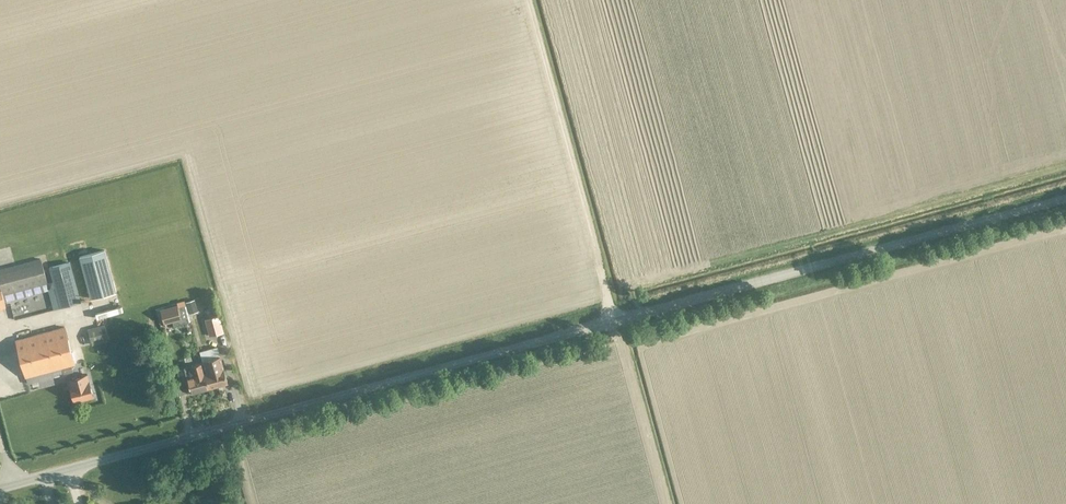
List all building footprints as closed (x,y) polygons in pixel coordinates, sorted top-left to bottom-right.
[(90,298),(116,291),(104,249),(78,256),(90,298)] [(5,305),(2,293),(46,282),(40,258),(0,269),(0,306),(5,305)] [(58,307),(81,301),(70,260),(47,267),(58,307)] [(185,301),(187,311),(195,309),(193,300),(185,301)] [(177,305),(160,309),(164,323),(180,318),(177,305)] [(205,318),(210,335),(223,332),(218,315),(205,318)] [(108,339),(104,325),(104,323),(87,328),(91,344),(108,339)] [(64,326),(15,339),(25,376),(61,366),(63,373),(72,370),(70,364),(74,363),(64,326)] [(208,387),(227,382),(219,355),(204,360),(207,372),(204,372),(208,387)] [(208,387),(204,372),(201,361),(190,364),(193,374),(186,376),(190,392),(208,387)] [(73,401),(93,396),(86,373),(68,378),(69,384),(69,385),(73,401)]
